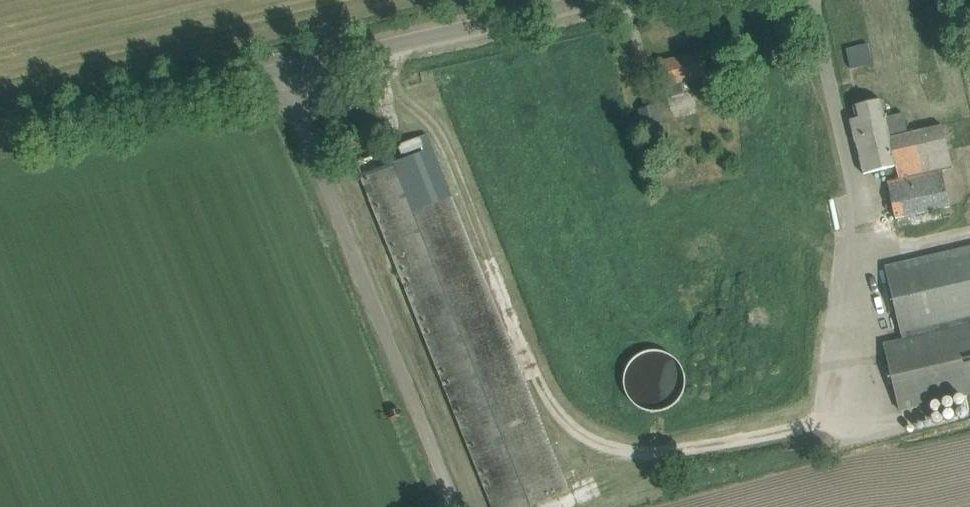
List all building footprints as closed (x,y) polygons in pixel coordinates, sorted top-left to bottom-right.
[(868,42),(845,48),(850,67),(873,62),(868,42)] [(661,62),(665,81),(669,98),(709,89),(700,53),(661,62)] [(886,182),(894,219),(948,207),(940,173),(951,171),(942,128),(907,135),(903,115),(887,118),(887,115),(884,115),(881,101),(854,106),(857,119),(851,120),(862,174),(895,167),(898,179),(886,182)] [(641,110),(645,129),(648,144),(665,140),(662,126),(658,106),(641,110)] [(427,156),(420,137),(357,162),(494,506),(527,506),(562,493),(427,156)] [(885,268),(902,341),(884,345),(899,411),(969,394),(969,248),(885,268)] [(624,379),(624,381),(624,384),(624,387),(625,389),(625,392),(627,394),(628,397),(629,399),(631,401),(633,403),(635,405),(637,407),(639,408),(641,409),(644,410),(647,411),(649,412),(652,412),(655,412),(657,412),(660,412),(663,411),(665,410),(668,409),(670,408),(672,407),(674,405),(676,403),(678,401),(680,399),(681,397),(683,394),(684,392),(684,389),(685,387),(685,384),(685,381),(685,379),(685,376),(684,373),(684,371),(683,368),(681,366),(680,364),(678,361),(676,359),(674,358),(672,356),(670,355),(668,353),(665,352),(663,352),(660,351),(657,351),(655,350),(652,351),(649,351),(647,352),(644,352),(641,353),(639,355),(637,356),(635,358),(633,360),(631,362),(629,364),(628,366),(627,368),(625,371),(625,373),(624,376),(624,379)]
